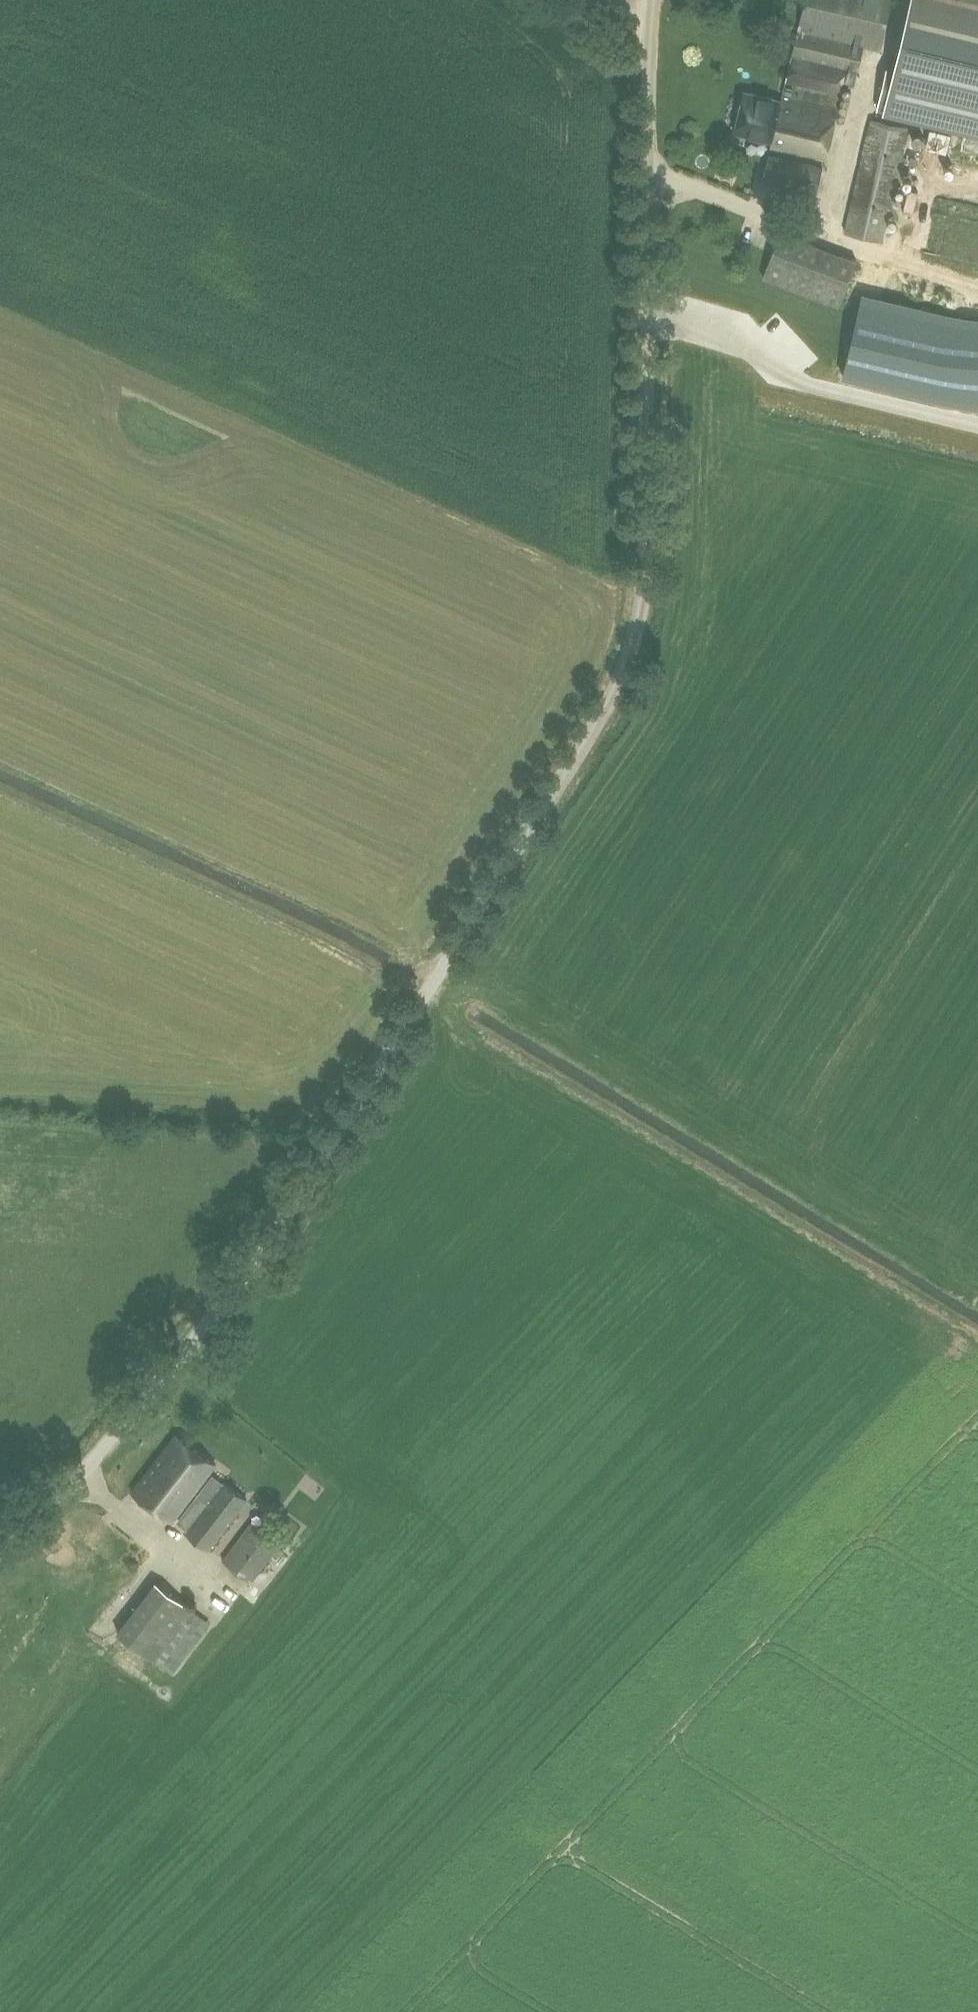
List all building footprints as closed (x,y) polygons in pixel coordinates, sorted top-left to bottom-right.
[(798,29),(864,44),(881,48),(892,0),(805,0),(798,29)] [(907,24),(897,64),(894,63),(887,66),(877,106),(977,131),(977,0),(912,0),(907,24)] [(859,68),(864,44),(798,29),(793,53),(859,68)] [(855,84),(859,68),(793,53),(782,100),(744,91),(735,132),(772,141),(771,144),(825,157),(843,82),(855,84)] [(845,231),(882,240),(911,117),(874,109),(845,231)] [(823,166),(769,153),(763,176),(818,189),(823,166)] [(810,227),(812,217),(783,210),(781,220),(810,227)] [(762,277),(838,306),(856,260),(780,231),(762,277)] [(837,373),(862,379),(882,297),(858,291),(837,373)] [(928,347),(940,348),(939,368),(953,368),(955,332),(928,331),(928,347)] [(207,1459),(172,1430),(126,1486),(163,1516),(207,1459)] [(218,1474),(199,1498),(190,1491),(169,1516),(178,1523),(176,1526),(200,1547),(242,1494),(218,1474)] [(242,1581),(271,1544),(243,1521),(214,1558),(242,1581)] [(183,1608),(147,1577),(105,1626),(141,1657),(183,1608)]
